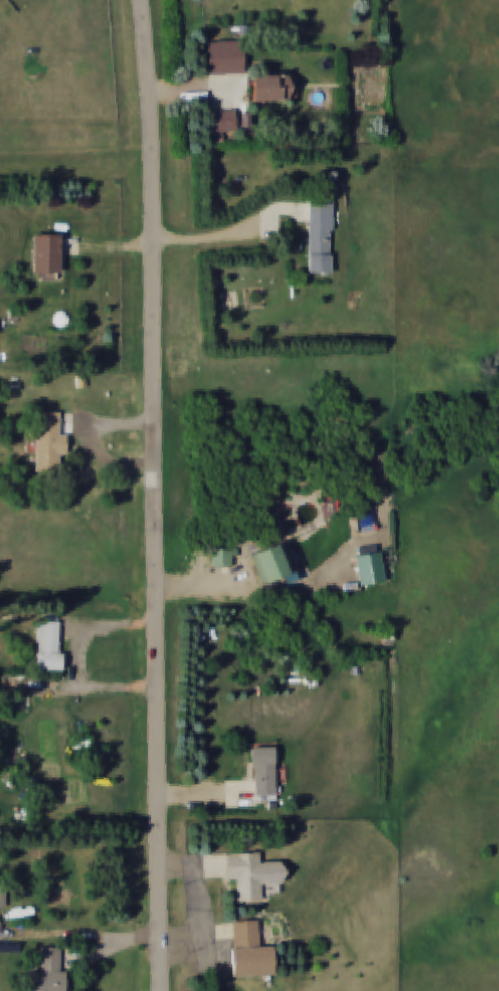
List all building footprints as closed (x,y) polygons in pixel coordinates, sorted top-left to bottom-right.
[(244,75),(244,42),(208,42),(208,75),(244,75)] [(253,75),(253,104),(299,104),(298,75),(253,75)] [(211,143),(222,143),(222,133),(238,133),(238,111),(211,111),(211,143)] [(242,130),(251,131),(252,113),(243,113),(242,130)] [(308,273),(332,273),(332,199),(308,199),(308,273)] [(63,235),(33,235),(33,278),(63,278),(63,235)] [(36,470),(61,470),(61,447),(72,447),(72,412),(36,412),(36,470)] [(252,554),(260,584),(289,576),(280,545),(252,554)] [(211,549),(211,567),(233,567),(233,549),(211,549)] [(354,557),(360,586),(385,582),(380,552),(354,557)] [(62,671),(62,622),(38,622),(38,671),(62,671)] [(276,747),(252,748),(253,802),(277,801),(276,747)] [(226,854),(227,883),(238,882),(238,903),(263,902),(262,884),(285,883),(284,862),(260,863),(260,853),(226,854)] [(232,978),(274,975),(273,945),(261,946),(260,921),(229,922),(232,978)] [(66,968),(59,968),(59,946),(40,946),(40,969),(30,969),(30,990),(66,990),(66,968)]
